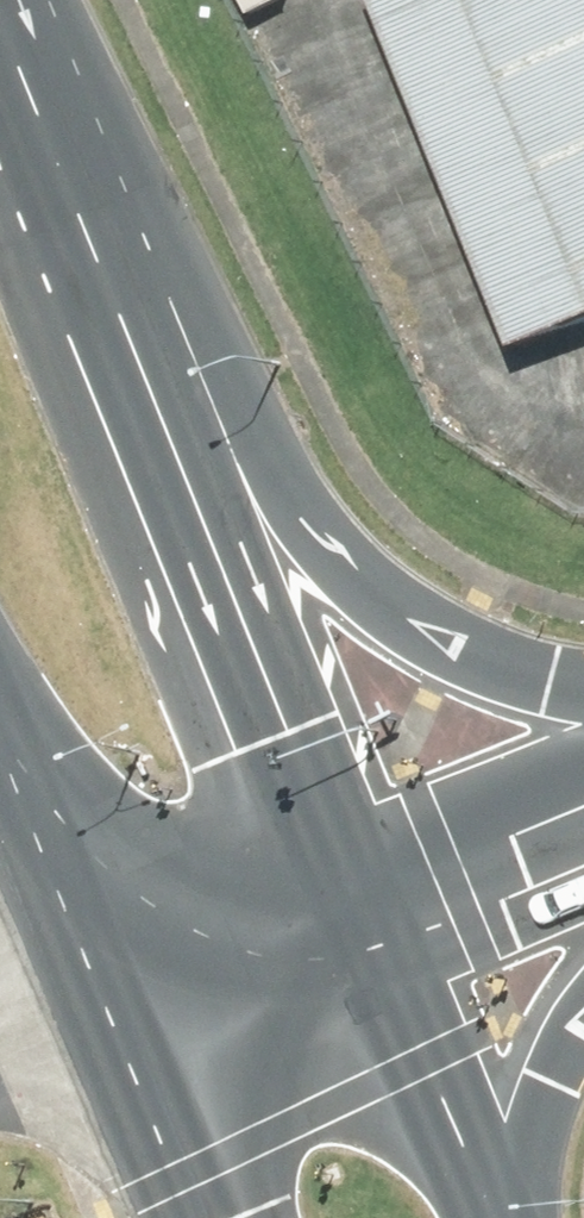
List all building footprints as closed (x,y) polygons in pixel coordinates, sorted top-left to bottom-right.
[(372,15),(527,387),(583,363),(583,0),(409,0),(372,15)]
